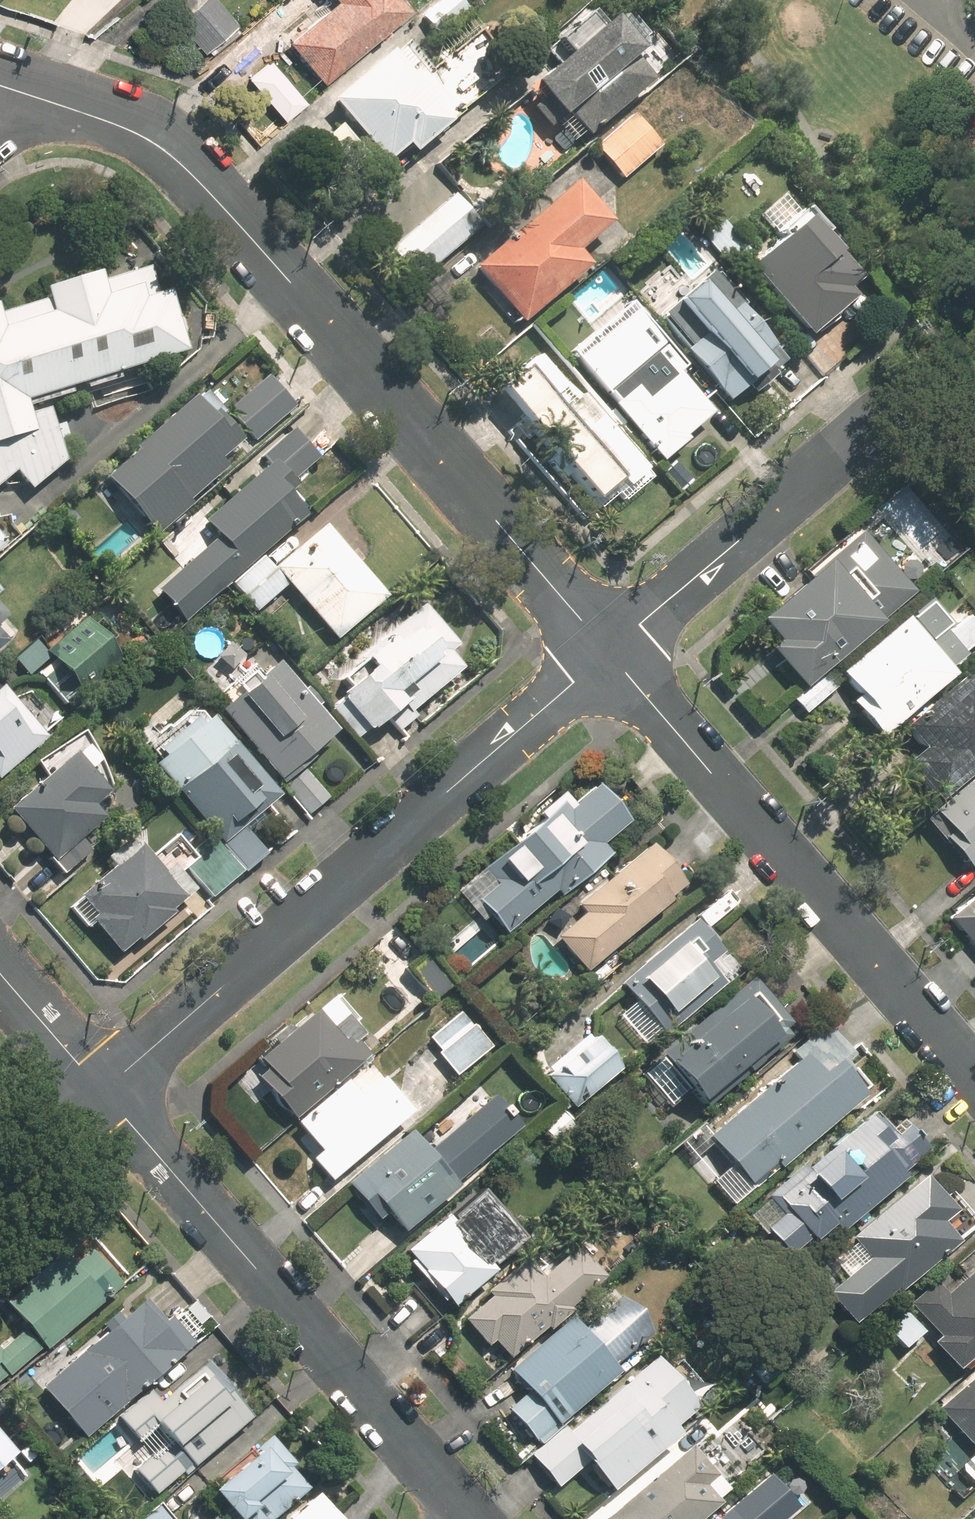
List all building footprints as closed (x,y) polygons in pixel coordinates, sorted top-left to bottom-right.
[(209,0),(194,0),(171,20),(202,55),(233,27),(209,0)] [(319,83),(403,8),(395,0),(326,0),(328,2),(282,42),(319,83)] [(417,19),(432,38),(464,11),(455,0),(439,0),(417,19)] [(560,58),(525,88),(553,120),(539,132),(560,156),(643,83),(620,56),(641,38),(621,15),(606,28),(601,22),(593,29),(580,15),(548,44),(560,58)] [(401,40),(325,104),(378,168),(400,149),(406,156),(443,125),(434,114),(446,103),(432,86),(437,82),(401,40)] [(626,114),(590,147),(620,179),(655,146),(626,114)] [(566,179),(468,265),(519,322),(582,266),(569,251),(603,221),(566,179)] [(777,235),(741,265),(800,336),(846,298),(837,287),(847,279),(826,254),(837,245),(788,187),(758,212),(777,235)] [(476,228),(447,194),(384,249),(414,282),(476,228)] [(719,220),(699,239),(727,269),(747,250),(719,220)] [(22,491),(58,461),(41,406),(84,392),(89,409),(150,390),(141,361),(178,350),(152,266),(86,287),(83,275),(32,290),(35,298),(0,309),(0,475),(6,470),(22,491)] [(780,361),(702,268),(655,307),(685,344),(678,350),(723,404),(747,383),(753,391),(773,375),(769,371),(780,361)] [(558,346),(655,464),(713,417),(615,299),(558,346)] [(643,467),(532,351),(485,396),(587,502),(614,477),(623,487),(643,467)] [(263,376),(225,410),(253,441),(291,407),(263,376)] [(210,382),(98,476),(142,528),(146,524),(155,535),(190,506),(184,499),(224,465),(215,454),(234,439),(211,412),(225,401),(210,382)] [(212,538),(154,592),(181,621),(300,510),(280,488),(313,458),(285,427),(257,454),(264,462),(198,523),(212,538)] [(799,688),(818,670),(910,587),(877,551),(903,528),(883,505),(754,621),(773,642),(764,650),(799,688)] [(380,595),(314,525),(268,569),(257,557),(226,586),(250,612),(279,584),(333,641),(380,595)] [(835,674),(853,695),(845,702),(876,739),(948,677),(942,669),(974,641),(974,630),(962,614),(941,632),(916,604),(835,674)] [(414,605),(352,658),(356,663),(335,680),(341,687),(328,698),(358,733),(378,716),(392,733),(415,713),(411,708),(463,663),(414,605)] [(33,637),(9,658),(25,677),(32,671),(62,705),(113,661),(76,618),(43,648),(33,637)] [(260,668),(246,652),(208,686),(222,702),(212,710),(305,813),(323,797),(295,766),(331,733),(267,661),(260,668)] [(974,766),(974,690),(960,673),(897,727),(916,749),(900,763),(934,801),(974,766)] [(0,694),(0,773),(39,737),(0,694)] [(136,752),(210,839),(180,865),(208,898),(260,853),(238,828),(272,799),(191,705),(136,752)] [(32,768),(39,776),(1,809),(58,874),(89,848),(78,835),(98,817),(89,806),(106,792),(106,791),(103,781),(99,772),(95,762),(91,753),(86,744),(74,731),(32,768)] [(921,820),(965,868),(974,859),(974,770),(921,820)] [(565,805),(554,793),(469,869),(477,878),(456,896),(485,929),(491,923),(503,936),(550,893),(554,897),(602,855),(595,847),(619,825),(585,787),(565,805)] [(159,858),(149,867),(121,837),(99,858),(106,866),(63,905),(83,927),(86,923),(114,953),(129,938),(134,944),(168,913),(164,910),(187,889),(159,858)] [(644,842),(574,904),(581,912),(552,939),(582,973),(682,884),(644,842)] [(938,918),(974,961),(974,887),(938,918)] [(687,919),(614,984),(660,1036),(719,983),(703,965),(717,953),(687,919)] [(416,957),(402,970),(430,1000),(444,988),(416,957)] [(743,979),(635,1073),(664,1106),(681,1091),(698,1111),(782,1038),(775,1030),(782,1023),(743,979)] [(325,998),(252,1059),(262,1070),(250,1081),(283,1120),(359,1056),(346,1040),(355,1033),(325,998)] [(488,1047),(456,1011),(425,1038),(435,1049),(430,1054),(452,1078),(488,1047)] [(821,1027),(706,1133),(698,1123),(673,1146),(728,1205),(770,1166),(773,1170),(863,1087),(840,1062),(847,1055),(821,1027)] [(585,1031),(539,1073),(571,1108),(616,1066),(585,1031)] [(349,1095),(339,1083),(291,1126),(317,1155),(310,1162),(327,1181),(405,1111),(372,1075),(349,1095)] [(420,1152),(402,1132),(341,1186),(373,1222),(380,1216),(396,1234),(516,1128),(488,1096),(444,1134),(432,1121),(417,1134),(427,1146),(420,1152)] [(858,1117),(802,1170),(797,1164),(746,1211),(788,1256),(822,1224),(835,1237),(927,1151),(898,1120),(879,1139),(858,1117)] [(917,1177),(845,1236),(851,1243),(830,1260),(843,1276),(822,1294),(846,1324),(889,1288),(893,1293),(974,1226),(946,1191),(935,1199),(917,1177)] [(471,1188),(397,1253),(444,1308),(483,1274),(477,1267),(513,1237),(471,1188)] [(505,1357),(619,1253),(593,1224),(534,1277),(516,1257),(478,1292),(484,1298),(459,1320),(483,1346),(490,1339),(505,1357)] [(42,1348),(114,1288),(73,1239),(0,1300),(0,1306),(19,1329),(0,1345),(0,1382),(42,1348)] [(943,1293),(931,1280),(903,1306),(931,1336),(926,1342),(952,1370),(974,1349),(974,1263),(943,1293)] [(511,1421),(503,1429),(516,1444),(526,1435),(535,1446),(541,1440),(615,1375),(607,1367),(652,1328),(619,1291),(574,1331),(564,1319),(505,1371),(526,1394),(504,1413),(511,1421)] [(97,1331),(37,1380),(83,1442),(114,1416),(108,1408),(183,1346),(140,1294),(114,1316),(110,1310),(92,1325),(97,1331)] [(895,1307),(875,1325),(899,1350),(919,1332),(895,1307)] [(693,1405),(644,1349),(541,1440),(560,1461),(570,1452),(606,1493),(672,1435),(666,1429),(693,1405)] [(146,1390),(114,1416),(146,1457),(130,1470),(151,1494),(186,1466),(187,1467),(245,1418),(198,1362),(154,1398),(146,1390)] [(935,1406),(973,1450),(955,1466),(972,1486),(974,1484),(974,1371),(935,1406)] [(199,1489),(223,1518),(268,1518),(305,1488),(263,1437),(199,1489)] [(8,1451),(0,1441),(0,1458),(8,1451)] [(728,1497),(711,1477),(687,1448),(601,1518),(702,1518),(728,1497)] [(811,1502),(786,1473),(776,1482),(769,1472),(712,1518),(790,1518),(811,1502)] [(279,1518),(332,1518),(311,1493),(279,1518)] [(136,1518),(167,1518),(153,1503),(136,1518)]
